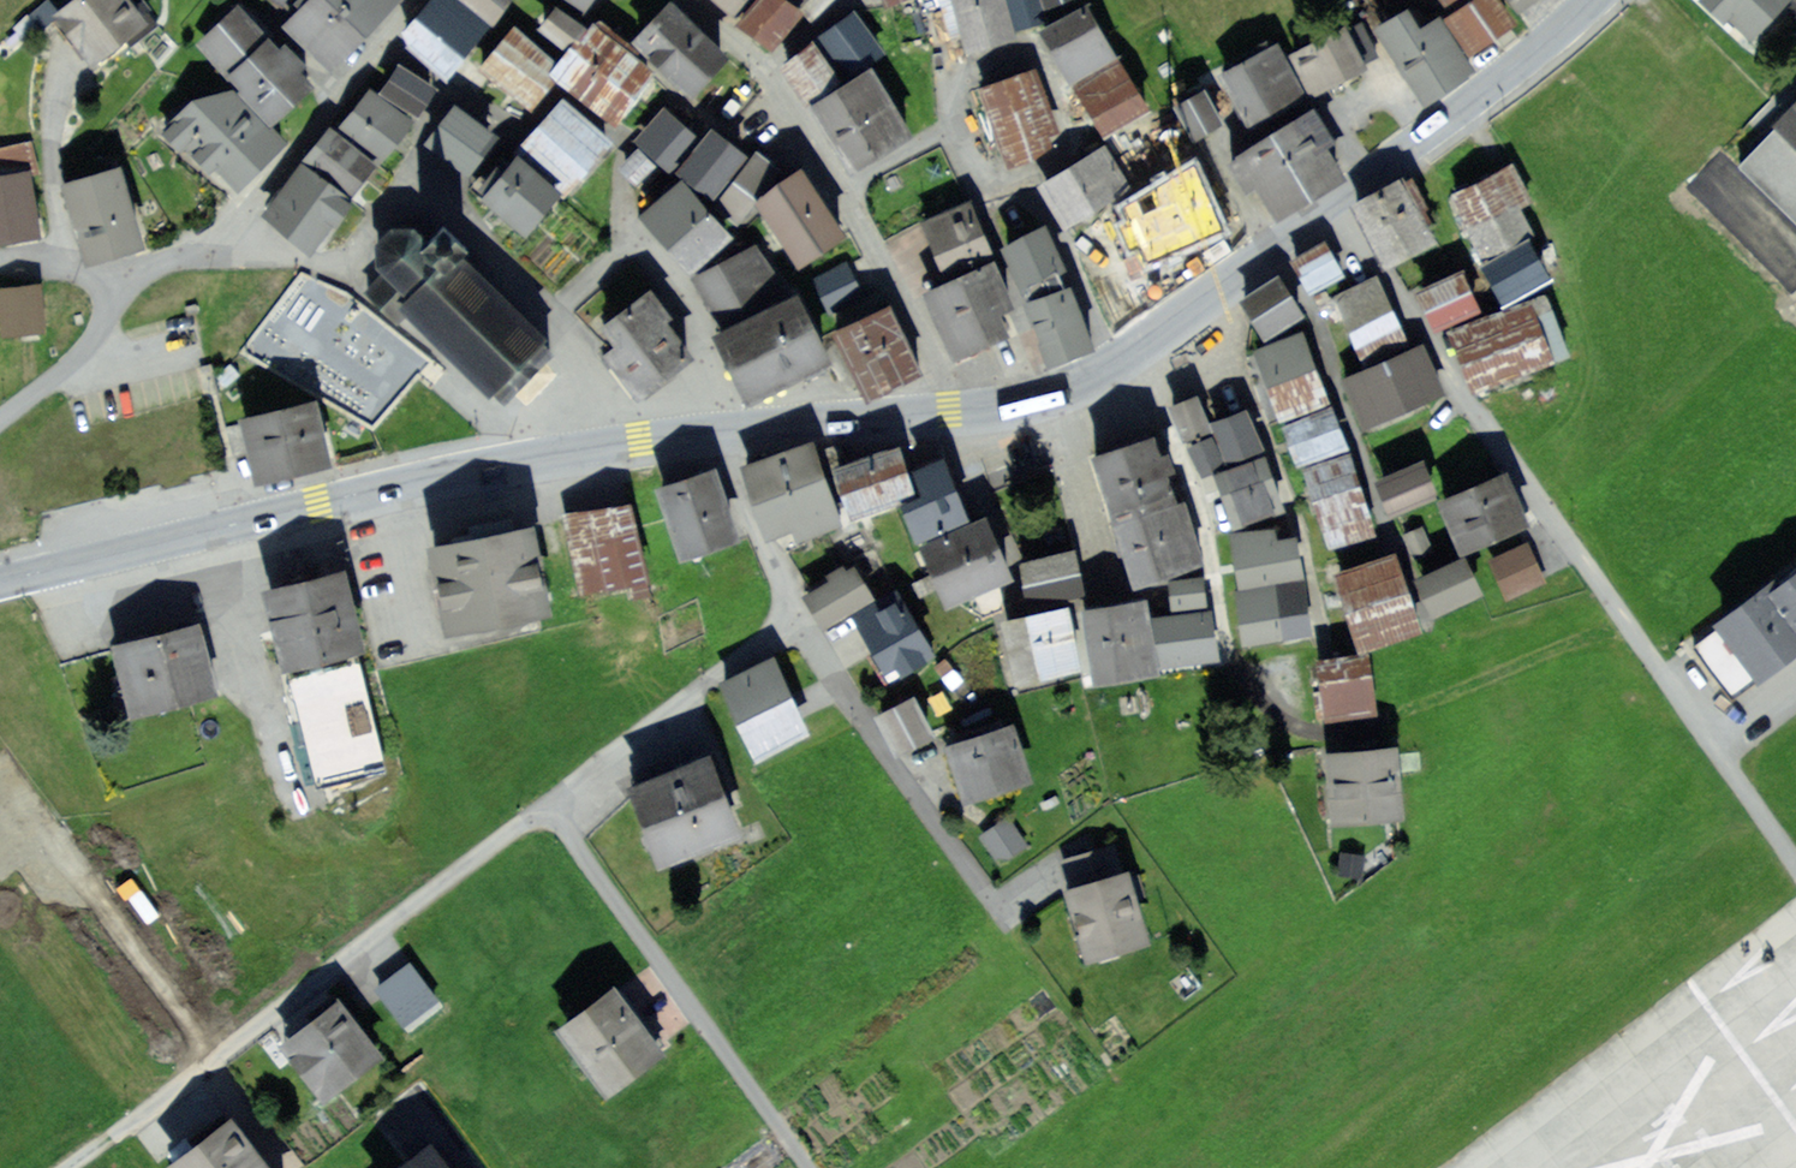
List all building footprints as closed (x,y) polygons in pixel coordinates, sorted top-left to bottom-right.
[(48,8),(85,55),(141,12),(132,0),(59,0),(48,8)] [(257,26),(243,10),(234,0),(224,0),(188,32),(216,63),(257,26)] [(285,8),(333,55),(388,0),(292,0),(285,8)] [(397,26),(441,62),(447,54),(481,13),(465,0),(418,0),(397,26)] [(481,13),(484,15),(496,0),(465,0),(481,13)] [(667,0),(655,0),(626,28),(648,52),(682,87),(718,53),(667,0)] [(776,0),(749,0),(736,15),(750,28),(764,41),(790,12),(776,0)] [(805,15),(820,0),(790,0),(805,15)] [(963,47),(975,44),(1012,33),(1003,0),(949,0),(963,47)] [(1013,24),(1020,22),(1038,17),(1033,0),(1006,0),(1013,24)] [(1086,0),(1073,0),(1028,28),(1036,41),(1061,81),(1116,48),(1086,0)] [(1433,11),(1459,49),(1482,34),(1504,18),(1492,0),(1450,0),(1443,5),(1433,11)] [(1704,2),(1694,13),(1718,36),(1730,24),(1753,47),(1795,2),(1795,0),(1702,0),(1704,2)] [(545,1),(523,26),(556,54),(578,28),(561,14),(545,1)] [(1395,2),(1363,25),(1389,62),(1415,100),(1466,65),(1427,8),(1408,21),(1395,2)] [(871,38),(847,5),(831,17),(815,28),(839,61),(871,38)] [(513,17),(476,59),(490,71),(520,97),(546,66),(556,54),(523,26),(513,17)] [(616,42),(587,17),(578,28),(556,54),(546,66),(560,78),(611,120),(651,71),(616,42)] [(1335,19),(1314,31),(1339,74),(1348,68),(1360,62),(1335,19)] [(266,37),(257,26),(216,63),(261,113),(308,70),(297,59),(272,31),(266,37)] [(1314,31),(1282,50),(1306,92),(1327,80),(1339,74),(1314,31)] [(831,66),(806,33),(776,56),(788,72),(801,89),(831,66)] [(1220,83),(1223,88),(1275,61),(1262,36),(1210,64),(1220,83)] [(430,78),(394,53),(374,83),(410,107),(420,92),(430,78)] [(1143,103),(1116,56),(1067,81),(1079,105),(1092,130),(1143,103)] [(1021,60),(963,82),(971,103),(979,123),(1037,101),(1021,60)] [(1286,82),(1275,61),(1223,88),(1234,109),(1270,90),(1286,82)] [(903,130),(864,62),(822,86),(808,93),(847,162),(903,130)] [(276,132),(210,67),(158,115),(185,143),(226,187),(276,132)] [(405,115),(363,83),(338,117),(379,148),(392,131),(405,115)] [(1214,120),(1193,83),(1164,100),(1184,136),(1199,128),(1214,120)] [(674,107),(659,93),(628,127),(657,154),(688,121),(674,107)] [(608,144),(559,98),(516,143),(565,189),(586,166),(608,144)] [(1037,101),(979,123),(986,142),(993,160),(1051,138),(1037,101)] [(493,136),(454,106),(422,146),(461,176),(493,136)] [(1794,109),(1770,132),(1776,138),(1744,169),(1795,223),(1795,107),(1794,109)] [(1329,137),(1313,110),(1228,159),(1242,184),(1262,219),(1341,174),(1322,141),(1329,137)] [(370,157),(324,118),(298,149),(344,188),(357,172),(370,157)] [(701,118),(665,160),(698,189),(734,147),(718,133),(701,118)] [(37,225),(34,208),(27,163),(33,162),(28,132),(0,137),(0,231),(37,225)] [(634,138),(614,156),(624,166),(634,177),(653,158),(634,138)] [(704,189),(726,210),(774,159),(762,148),(751,138),(704,189)] [(1118,175),(1094,138),(1033,177),(1057,214),(1073,203),(1118,175)] [(560,197),(515,156),(497,176),(479,196),(523,237),(560,197)] [(342,193),(294,157),(262,201),(309,236),(326,214),(342,193)] [(1224,223),(1191,157),(1111,196),(1143,262),(1175,247),(1224,223)] [(114,158),(59,174),(82,255),(138,238),(117,168),(114,158)] [(840,229),(795,162),(761,185),(748,194),(793,261),(840,229)] [(1502,168),(1455,191),(1487,259),(1529,239),(1516,212),(1533,204),(1513,163),(1502,168)] [(1435,240),(1402,183),(1391,189),(1360,207),(1392,265),(1435,240)] [(729,240),(680,184),(648,211),(641,218),(690,274),(729,240)] [(910,218),(931,262),(980,238),(972,222),(958,194),(910,218)] [(1038,212),(994,232),(1014,276),(1035,266),(1057,256),(1038,212)] [(419,249),(443,274),(461,256),(468,250),(444,224),(429,239),(419,249)] [(534,380),(561,351),(461,256),(443,274),(419,249),(429,239),(419,231),(389,232),(373,249),(377,275),(402,298),(395,305),(507,409),(534,380)] [(1336,253),(1325,239),(1291,264),(1314,294),(1347,268),(1336,253)] [(1543,279),(1526,247),(1484,269),(1493,285),(1501,300),(1543,279)] [(786,307),(758,248),(692,280),(707,309),(721,339),(786,307)] [(981,249),(919,279),(952,348),(1001,324),(992,307),(999,304),(1006,301),(981,249)] [(813,272),(827,303),(854,290),(847,275),(839,259),(813,272)] [(1069,271),(1017,289),(1020,299),(1038,351),(1090,334),(1069,271)] [(1477,307),(1460,271),(1416,291),(1424,309),(1432,327),(1477,307)] [(1304,317),(1279,279),(1239,304),(1252,324),(1264,343),(1304,317)] [(0,283),(0,332),(16,331),(40,329),(36,280),(0,283)] [(1339,297),(1344,308),(1352,326),(1360,344),(1368,362),(1404,346),(1374,281),(1339,297)] [(673,321),(651,292),(603,328),(617,346),(604,356),(613,367),(640,402),(692,361),(666,327),(673,321)] [(913,364),(879,296),(869,301),(823,323),(857,391),(913,364)] [(1475,387),(1496,378),(1535,363),(1565,351),(1543,297),(1454,333),(1475,387)] [(831,360),(802,300),(786,307),(721,339),(712,343),(742,404),(806,372),(831,360)] [(1320,401),(1298,339),(1258,353),(1264,370),(1275,401),(1281,416),(1320,401)] [(1439,388),(1421,348),(1345,383),(1363,422),(1398,406),(1439,388)] [(1191,387),(1161,399),(1174,432),(1189,426),(1204,420),(1191,387)] [(1248,419),(1240,397),(1202,411),(1219,456),(1257,442),(1248,419)] [(311,404),(246,417),(257,475),(323,462),(314,420),(311,404)] [(1341,446),(1327,410),(1282,427),(1288,445),(1295,463),(1341,446)] [(1203,427),(1179,437),(1192,468),(1204,463),(1216,458),(1203,427)] [(1156,432),(1085,458),(1096,487),(1119,551),(1131,586),(1202,560),(1156,432)] [(883,450),(841,464),(833,444),(824,448),(814,452),(810,441),(741,467),(769,540),(789,532),(792,538),(794,544),(842,525),(830,494),(838,492),(845,511),(894,493),(909,533),(962,514),(950,483),(938,452),(903,465),(896,445),(883,450)] [(1275,500),(1257,448),(1245,453),(1204,467),(1223,519),(1275,500)] [(1375,532),(1349,454),(1300,470),(1310,500),(1326,548),(1375,532)] [(1437,496),(1423,463),(1382,480),(1389,496),(1395,513),(1437,496)] [(683,482),(656,492),(680,556),(734,536),(710,472),(683,482)] [(1521,519),(1501,478),(1443,505),(1463,547),(1499,530),(1521,519)] [(587,502),(555,510),(575,589),(639,573),(619,494),(587,502)] [(1423,522),(1401,532),(1407,544),(1412,557),(1435,547),(1423,522)] [(1004,573),(982,524),(931,547),(953,596),(992,579),(1004,573)] [(1293,534),(1274,537),(1272,532),(1271,526),(1230,534),(1240,587),(1301,575),(1293,534)] [(473,542),(433,551),(451,628),(541,607),(524,531),(473,542)] [(1537,566),(1527,546),(1491,564),(1507,596),(1543,578),(1537,566)] [(1020,584),(1025,606),(1080,595),(1072,552),(1016,562),(1020,584)] [(1414,630),(1386,554),(1331,574),(1338,594),(1352,632),(1359,650),(1414,630)] [(1479,592),(1464,559),(1419,580),(1427,597),(1435,613),(1479,592)] [(854,568),(811,594),(820,609),(829,624),(872,597),(854,568)] [(1795,643),(1795,570),(1774,587),(1721,625),(1756,672),(1795,643)] [(1200,576),(1164,580),(1166,594),(1167,609),(1203,605),(1200,576)] [(322,582),(268,594),(287,677),(297,674),(310,730),(321,777),(378,763),(335,579),(322,582)] [(1302,590),(1300,580),(1232,591),(1236,616),(1240,642),(1308,632),(1302,590)] [(895,589),(855,612),(880,658),(885,655),(888,661),(891,665),(927,645),(895,589)] [(1115,604),(1084,609),(1095,677),(1155,667),(1145,600),(1115,604)] [(1023,619),(1007,621),(1016,673),(1067,664),(1058,612),(1023,619)] [(1205,613),(1154,617),(1157,663),(1192,661),(1209,659),(1205,613)] [(155,634),(114,644),(130,707),(212,687),(196,624),(155,634)] [(945,645),(931,655),(941,670),(955,660),(945,645)] [(1366,660),(1311,666),(1312,680),(1317,718),(1373,711),(1366,660)] [(766,664),(725,682),(757,754),(797,736),(788,715),(774,682),(766,664)] [(898,694),(874,708),(885,729),(897,750),(922,736),(898,694)] [(979,738),(949,747),(965,797),(1024,778),(1008,728),(979,738)] [(1396,815),(1394,754),(1365,755),(1333,756),(1335,817),(1396,815)] [(708,764),(640,788),(664,855),(731,831),(718,794),(708,764)] [(987,819),(978,825),(997,852),(1018,837),(1000,810),(987,819)] [(1335,852),(1334,864),(1356,867),(1359,844),(1337,841),(1335,852)] [(1120,873),(1066,889),(1076,921),(1086,954),(1140,937),(1120,873)] [(391,977),(376,987),(405,1025),(434,1003),(406,966),(391,977)] [(612,996),(565,1033),(607,1085),(654,1049),(633,1022),(612,996)] [(373,1054),(337,1008),(317,1023),(283,1049),(319,1095),(373,1054)] [(230,1129),(180,1167),(261,1167),(245,1147),(230,1129)] [(432,1148),(404,1167),(447,1167),(432,1148)]
